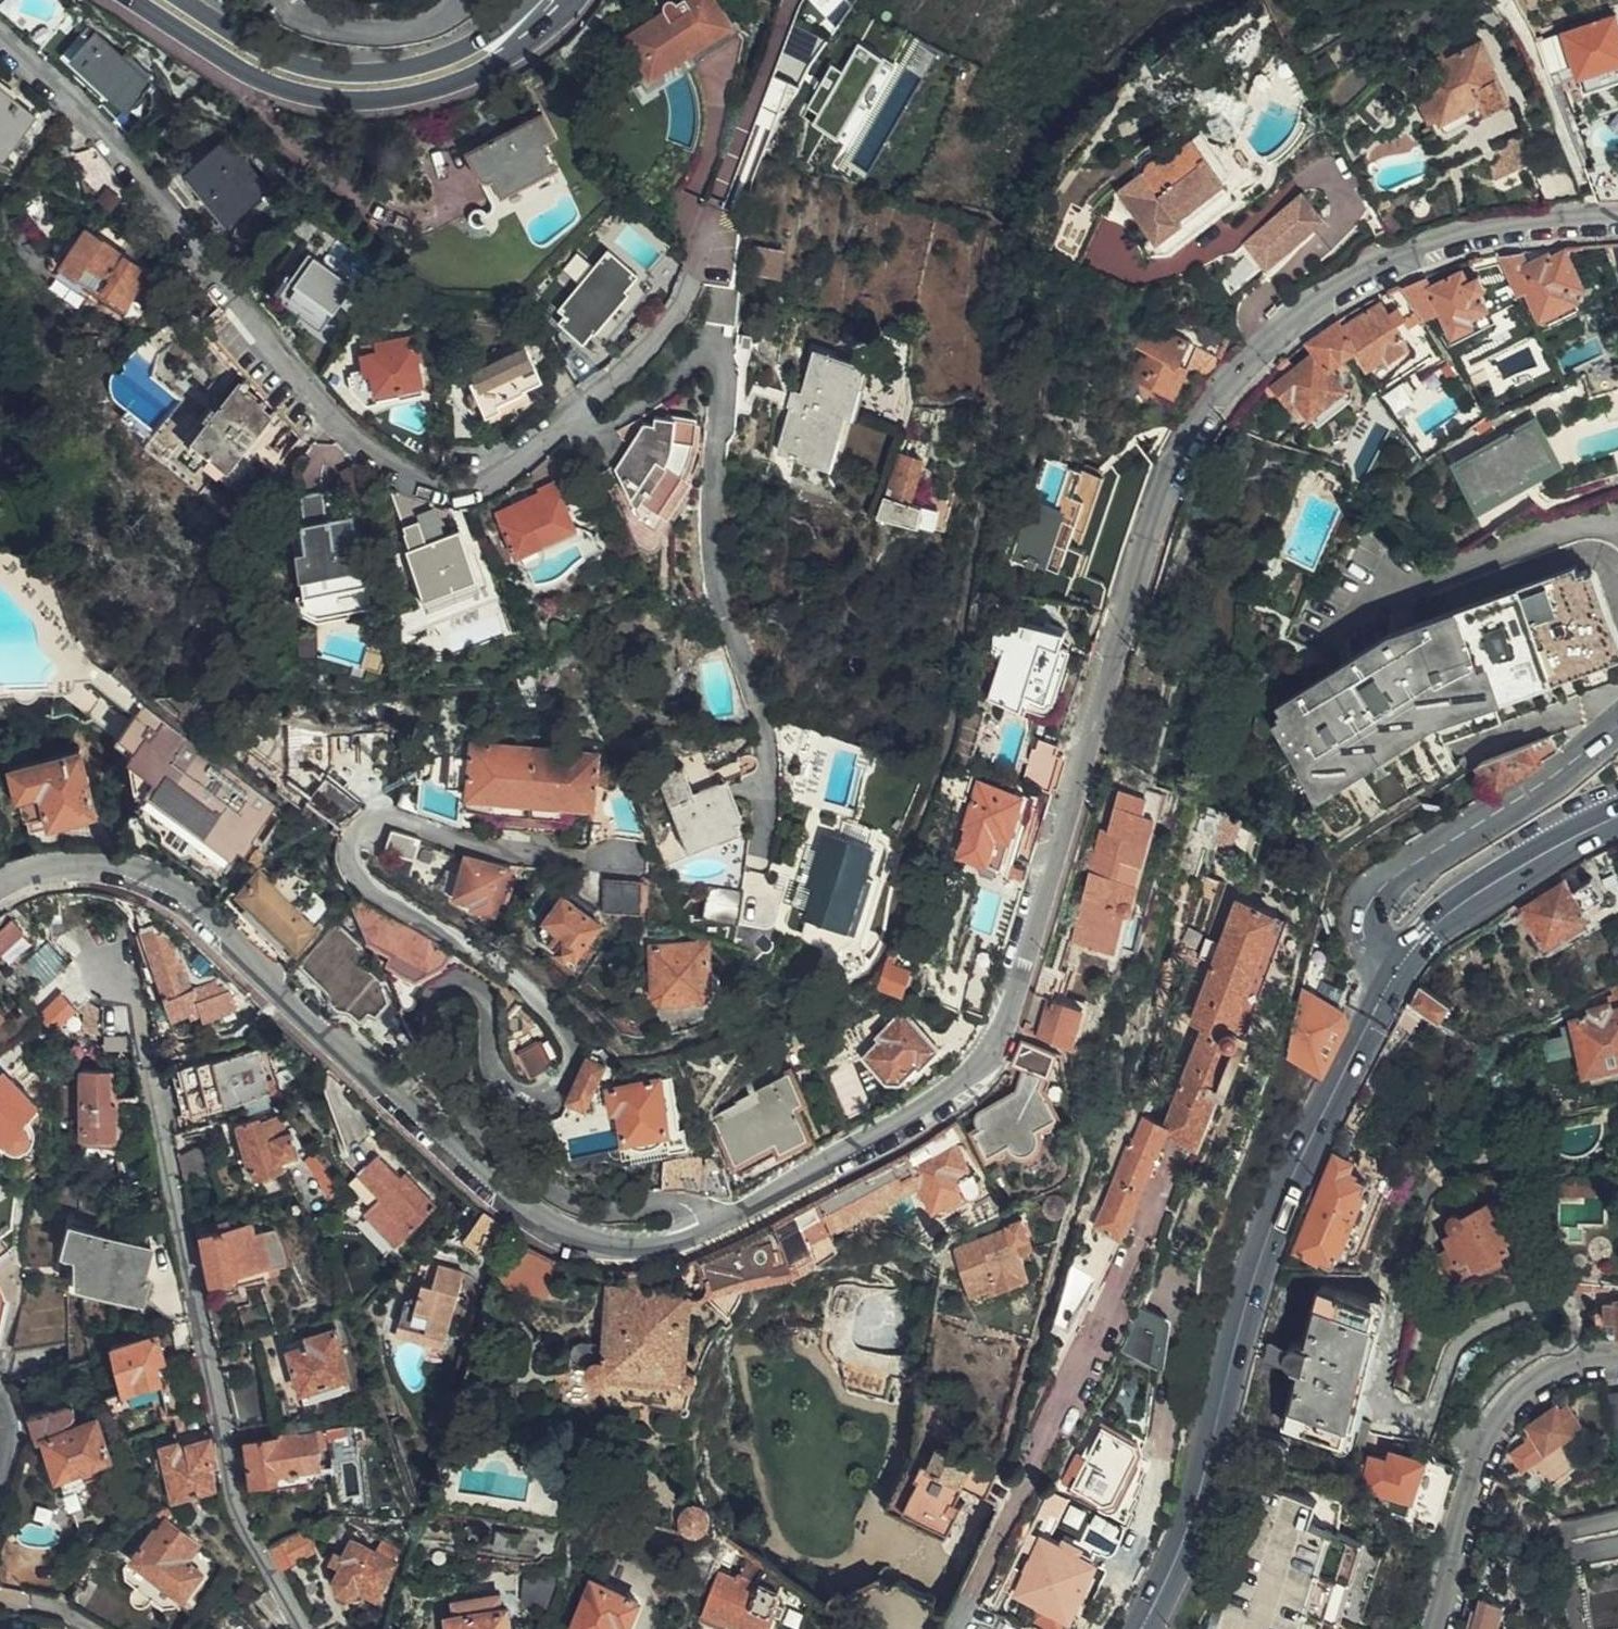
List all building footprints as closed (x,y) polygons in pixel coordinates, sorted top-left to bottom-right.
[(716,0),(685,0),(689,7),(629,45),(650,80),(734,27),(716,0)] [(777,16),(781,18),(796,23),(803,0),(783,0),(777,16)] [(1554,95),(1582,87),(1578,78),(1617,65),(1617,22),(1616,17),(1564,35),(1571,59),(1561,62),(1566,74),(1568,81),(1551,86),(1554,95)] [(796,23),(781,18),(739,142),(750,146),(755,132),(773,138),(836,36),(796,23)] [(125,62),(95,35),(71,62),(129,114),(153,88),(146,81),(150,75),(131,58),(125,62)] [(1564,35),(1535,45),(1548,79),(1566,74),(1561,62),(1571,59),(1564,35)] [(1245,50),(1234,42),(1227,50),(1238,59),(1245,50)] [(831,62),(807,106),(821,114),(815,125),(841,139),(887,57),(861,43),(846,70),(831,62)] [(1509,103),(1481,45),(1445,62),(1426,72),(1409,80),(1433,129),(1480,108),(1484,115),(1509,103)] [(1421,62),(1426,72),(1445,62),(1440,53),(1421,62)] [(1578,78),(1582,87),(1617,73),(1617,65),(1578,78)] [(1582,87),(1584,96),(1617,84),(1617,73),(1582,87)] [(8,151),(35,115),(0,88),(0,145),(8,151)] [(1375,134),(1402,106),(1388,92),(1361,120),(1375,134)] [(1480,108),(1433,129),(1435,133),(1437,137),(1484,115),(1480,108)] [(555,135),(544,114),(468,155),(479,176),(488,172),(501,195),(492,200),(501,217),(566,182),(544,140),(555,135)] [(1435,133),(1426,137),(1431,148),(1440,144),(1437,137),(1435,133)] [(1536,164),(1523,135),(1492,149),(1496,157),(1485,162),(1481,164),(1491,184),(1536,164)] [(1142,169),(1113,192),(1154,244),(1180,224),(1176,219),(1180,215),(1181,217),(1218,188),(1217,186),(1222,182),(1190,140),(1158,161),(1154,159),(1148,160),(1144,163),(1142,169)] [(211,198),(199,207),(214,226),(265,185),(231,141),(191,173),(211,198)] [(1496,157),(1492,149),(1482,154),(1485,162),(1496,157)] [(1546,205),(1577,200),(1561,163),(1533,176),(1546,205)] [(1617,203),(1617,163),(1584,168),(1598,204),(1617,203)] [(1248,238),(1294,193),(1285,184),(1239,229),(1248,238)] [(1266,273),(1296,249),(1323,222),(1301,198),(1241,248),(1266,273)] [(1358,207),(1352,210),(1350,217),(1345,227),(1356,249),(1375,240),(1358,207)] [(1066,208),(1045,258),(1075,271),(1096,220),(1066,208)] [(473,226),(478,228),(482,227),(486,225),(488,219),(486,214),(482,210),(475,210),(470,214),(469,221),(473,226)] [(158,279),(87,227),(59,264),(120,310),(131,295),(142,303),(158,279)] [(764,251),(750,249),(747,273),(761,276),(764,251)] [(652,286),(611,250),(562,308),(569,312),(562,320),(586,342),(595,331),(608,342),(652,286)] [(761,276),(781,278),(784,254),(764,251),(761,276)] [(1528,267),(1522,256),(1506,258),(1501,259),(1519,294),(1529,290),(1542,316),(1575,301),(1572,293),(1582,288),(1565,254),(1550,261),(1547,258),(1528,267)] [(305,342),(298,350),(319,371),(344,342),(322,326),(344,293),(301,261),(279,294),(308,317),(297,332),(305,342)] [(1429,290),(1424,281),(1406,289),(1427,319),(1441,312),(1455,337),(1473,328),(1470,321),(1490,311),(1480,294),(1486,290),(1479,278),(1468,283),(1463,273),(1429,290)] [(740,329),(745,287),(708,284),(684,323),(740,329)] [(1406,292),(1391,303),(1411,329),(1425,318),(1406,292)] [(1343,331),(1338,324),(1323,335),(1344,361),(1355,354),(1368,372),(1385,361),(1388,364),(1411,349),(1381,305),(1343,331)] [(315,418),(223,309),(206,330),(264,395),(259,399),(240,382),(194,436),(238,475),(281,424),(262,406),(268,400),(299,438),(315,418)] [(1217,358),(1226,339),(1197,325),(1187,347),(1145,327),(1135,349),(1143,353),(1133,381),(1174,400),(1187,373),(1199,378),(1217,358)] [(1344,361),(1323,335),(1306,346),(1313,355),(1271,390),(1282,403),(1290,397),(1308,419),(1343,390),(1329,372),(1344,361)] [(420,385),(415,337),(361,343),(362,353),(360,353),(361,373),(370,373),(371,389),(420,385)] [(739,338),(738,351),(746,352),(747,339),(739,338)] [(747,339),(746,352),(756,354),(756,340),(747,339)] [(541,380),(526,344),(470,369),(475,380),(470,382),(491,428),(508,420),(507,417),(519,412),(517,407),(531,401),(524,389),(541,380)] [(852,418),(868,369),(818,354),(801,405),(794,403),(779,453),(828,470),(843,415),(852,418)] [(1343,390),(1308,419),(1317,429),(1352,401),(1343,390)] [(693,455),(698,419),(670,413),(669,417),(656,415),(654,424),(645,422),(631,446),(616,467),(643,524),(655,531),(666,515),(669,516),(690,481),(686,478),(693,455)] [(1554,461),(1533,425),(1455,468),(1476,504),(1499,492),(1501,495),(1533,477),(1531,474),(1554,461)] [(887,496),(882,517),(937,530),(940,511),(913,502),(915,494),(918,483),(922,470),(924,462),(901,455),(889,497),(887,496)] [(933,474),(922,470),(918,483),(929,487),(933,474)] [(576,528),(556,480),(539,486),(542,493),(495,512),(509,551),(541,538),(543,543),(576,528)] [(918,483),(915,494),(926,497),(929,487),(918,483)] [(317,490),(291,494),(294,520),(301,519),(321,516),(317,490)] [(1127,536),(1140,501),(1106,491),(1096,526),(1127,536)] [(351,512),(329,515),(333,541),(355,539),(351,512)] [(329,515),(321,516),(301,519),(305,546),(298,547),(306,610),(369,603),(362,538),(355,539),(333,541),(329,515)] [(425,538),(419,516),(405,520),(406,527),(405,528),(409,542),(406,543),(423,592),(450,582),(452,587),(478,577),(460,527),(425,538)] [(301,519),(294,520),(298,547),(305,546),(301,519)] [(1037,586),(1035,604),(1073,609),(1091,611),(1093,596),(1099,594),(1103,589),(1104,583),(1101,578),(1096,575),(1097,564),(1049,558),(1045,587),(1037,586)] [(1420,624),(1422,633),(1400,642),(1392,636),(1306,693),(1308,697),(1310,702),(1297,710),(1294,707),(1284,713),(1286,717),(1280,721),(1325,787),(1432,720),(1445,749),(1617,683),(1617,652),(1587,571),(1561,581),(1559,576),(1552,578),(1554,583),(1499,604),(1497,598),(1490,600),(1493,607),(1439,628),(1434,618),(1420,624)] [(1036,708),(1062,630),(1042,623),(1037,639),(1024,635),(1020,646),(1016,645),(998,703),(1017,709),(1020,703),(1036,708)] [(1422,633),(1420,624),(1395,634),(1392,636),(1400,642),(1422,633)] [(130,668),(118,662),(108,671),(119,680),(130,668)] [(1308,697),(1294,707),(1297,710),(1310,702),(1308,697)] [(267,794),(144,699),(119,734),(135,747),(128,757),(153,775),(145,788),(147,791),(149,788),(232,852),(233,852),(240,844),(250,830),(255,834),(277,805),(267,794)] [(15,730),(0,733),(0,737),(3,749),(18,746),(15,730)] [(502,829),(529,832),(539,739),(528,738),(528,746),(473,740),(466,795),(504,799),(502,829)] [(539,739),(529,832),(553,835),(555,804),(595,809),(601,754),(546,748),(547,740),(539,739)] [(1495,791),(1559,750),(1552,739),(1491,762),(1478,770),(1495,791)] [(1050,794),(1063,750),(1030,741),(1024,762),(1019,783),(1050,794)] [(11,773),(23,818),(45,812),(49,822),(94,809),(79,754),(11,773)] [(153,775),(128,757),(134,787),(142,792),(138,799),(146,805),(148,812),(163,823),(164,833),(183,847),(193,846),(209,857),(214,857),(221,863),(232,852),(149,788),(147,791),(145,788),(153,775)] [(690,770),(687,764),(660,776),(685,841),(717,829),(719,832),(739,824),(722,782),(694,792),(686,772),(690,770)] [(319,773),(301,795),(340,823),(347,814),(359,804),(319,773)] [(1014,782),(1000,780),(999,788),(1011,792),(1014,782)] [(979,863),(978,869),(1003,877),(1008,860),(1022,865),(1027,866),(1032,848),(1018,843),(1009,840),(1022,796),(1011,792),(999,788),(977,781),(957,844),(960,845),(957,856),(979,863)] [(1071,943),(1100,951),(1104,936),(1118,939),(1124,916),(1129,914),(1131,910),(1129,906),(1134,886),(1110,880),(1115,860),(1124,863),(1130,842),(1144,846),(1152,819),(1138,815),(1143,797),(1116,789),(1105,834),(1099,833),(1093,855),(1100,857),(1094,874),(1088,873),(1071,943)] [(1009,840),(1018,843),(1032,799),(1022,796),(1009,840)] [(1228,855),(1236,825),(1192,812),(1181,852),(1207,859),(1209,851),(1228,855)] [(320,835),(327,827),(317,820),(316,819),(310,827),(320,835)] [(257,836),(255,834),(250,830),(240,844),(247,849),(257,836)] [(415,859),(422,839),(393,830),(392,830),(385,848),(415,859)] [(846,925),(849,925),(858,892),(864,871),(872,874),(875,864),(872,863),(876,849),(827,833),(812,884),(820,887),(807,932),(827,938),(829,934),(842,939),(846,925)] [(1138,867),(1144,846),(1130,842),(1124,863),(1138,867)] [(245,916),(236,925),(237,926),(254,942),(263,933),(272,923),(276,928),(295,945),(325,915),(322,912),(343,891),(295,846),(274,866),(258,859),(253,863),(254,867),(257,870),(239,889),(245,896),(255,906),(245,916)] [(500,866),(481,861),(480,861),(466,857),(456,893),(475,898),(474,904),(498,911),(501,900),(492,898),(500,866)] [(1003,877),(978,869),(975,881),(1007,890),(1009,881),(1016,883),(1022,865),(1008,860),(1003,877)] [(1134,886),(1138,867),(1124,863),(1115,860),(1110,880),(1134,886)] [(858,892),(868,895),(875,875),(872,874),(864,871),(858,892)] [(1575,892),(1565,878),(1522,906),(1547,945),(1589,918),(1586,913),(1604,901),(1592,882),(1575,892)] [(607,910),(626,912),(627,882),(609,880),(607,910)] [(645,914),(645,884),(627,882),(626,912),(645,914)] [(742,923),(745,891),(711,886),(707,919),(742,923)] [(858,892),(849,925),(861,928),(870,896),(868,895),(858,892)] [(392,915),(357,894),(355,896),(371,935),(376,933),(384,940),(382,945),(394,953),(390,961),(411,973),(423,973),(441,966),(448,956),(389,920),(392,915)] [(579,905),(583,899),(576,894),(572,899),(570,897),(562,909),(559,907),(551,919),(566,930),(560,939),(563,942),(562,948),(564,953),(569,955),(575,952),(580,956),(603,924),(579,905)] [(235,907),(245,916),(255,906),(245,896),(235,907)] [(1242,1006),(1277,917),(1237,902),(1192,1024),(1204,1029),(1168,1127),(1143,1119),(1094,1226),(1121,1242),(1167,1136),(1196,1145),(1213,1099),(1220,1102),(1254,1011),(1242,1006)] [(1289,922),(1277,917),(1242,1006),(1254,1011),(1289,922)] [(23,930),(13,919),(0,932),(0,951),(23,930)] [(164,934),(147,923),(136,926),(138,931),(141,930),(152,962),(149,963),(169,1019),(186,1013),(188,1018),(199,1015),(201,1022),(236,1010),(229,989),(221,983),(214,985),(212,979),(189,987),(181,963),(174,965),(164,934)] [(272,923),(263,933),(268,937),(276,928),(272,923)] [(74,925),(58,924),(48,949),(72,976),(68,965),(64,953),(62,943),(67,932),(74,925)] [(350,1033),(365,1048),(387,1025),(377,1015),(388,1002),(378,979),(328,932),(300,960),(327,987),(326,994),(328,1001),(332,1007),(338,1008),(346,1007),(356,1017),(365,1008),(369,1011),(350,1033)] [(1104,936),(1100,951),(1114,955),(1118,939),(1104,936)] [(658,996),(665,1002),(707,999),(712,993),(709,944),(655,949),(658,996)] [(869,979),(861,983),(904,995),(911,971),(885,964),(883,967),(877,973),(869,979)] [(1051,1002),(1056,1004),(1066,976),(1042,968),(1024,1018),(1021,1032),(1038,1038),(1051,1002)] [(50,1033),(54,1030),(57,1027),(83,1001),(72,976),(34,1017),(50,1033)] [(1451,1005),(1420,985),(1419,985),(1408,1004),(1438,1023),(1451,1005)] [(1609,988),(1602,991),(1606,1005),(1601,1007),(1599,1000),(1576,1008),(1578,1016),(1564,1020),(1585,1077),(1617,1066),(1617,985),(1609,988)] [(1347,1025),(1343,1010),(1300,992),(1284,1055),(1322,1073),(1347,1025)] [(707,999),(665,1002),(666,1017),(708,1013),(707,999)] [(1038,1038),(1065,1049),(1081,1013),(1056,1004),(1051,1002),(1038,1038)] [(121,1011),(100,1007),(99,1039),(127,1039),(121,1011)] [(853,1049),(873,1071),(884,1083),(885,1084),(900,1084),(916,1069),(918,1071),(938,1052),(903,1012),(874,1040),(869,1035),(853,1049)] [(556,1066),(541,1036),(520,1046),(535,1076),(556,1066)] [(1054,1056),(1018,1042),(1011,1064),(1025,1069),(1016,1094),(980,1112),(975,1116),(974,1120),(976,1126),(981,1129),(975,1133),(986,1157),(1008,1148),(1010,1150),(1017,1153),(1025,1153),(1033,1148),(1037,1142),(1039,1133),(1059,1122),(1049,1097),(1046,1098),(1041,1088),(1043,1075),(1048,1076),(1054,1056)] [(238,1100),(271,1091),(279,1089),(276,1077),(267,1080),(258,1047),(171,1072),(182,1116),(238,1100)] [(621,1073),(591,1060),(573,1102),(590,1109),(603,1080),(615,1086),(621,1073)] [(789,1164),(817,1149),(796,1109),(806,1103),(791,1073),(775,1081),(767,1068),(746,1079),(753,1093),(737,1102),(738,1105),(713,1119),(738,1164),(739,1163),(778,1143),(782,1151),(789,1164)] [(922,1075),(918,1071),(916,1069),(900,1084),(906,1090),(922,1075)] [(884,1083),(873,1071),(865,1078),(877,1091),(885,1084),(884,1083)] [(403,1084),(413,1093),(424,1081),(414,1072),(403,1084)] [(75,1075),(76,1090),(79,1122),(82,1166),(115,1173),(111,1119),(114,1115),(113,1111),(106,1105),(104,1073),(75,1075)] [(656,1082),(655,1074),(631,1078),(633,1085),(615,1089),(620,1110),(626,1109),(632,1137),(636,1156),(694,1146),(690,1125),(683,1126),(674,1078),(656,1082)] [(7,1148),(19,1150),(25,1148),(28,1140),(28,1133),(18,1121),(33,1107),(2,1075),(0,1077),(0,1141),(7,1148)] [(76,1090),(63,1091),(63,1092),(64,1124),(79,1122),(76,1090)] [(274,1104),(271,1091),(238,1100),(241,1112),(274,1104)] [(259,1122),(258,1118),(234,1123),(244,1161),(248,1160),(253,1177),(283,1170),(280,1156),(296,1152),(292,1135),(285,1136),(282,1124),(280,1124),(278,1118),(259,1122)] [(958,1138),(951,1127),(920,1147),(821,1200),(837,1230),(922,1183),(935,1207),(965,1191),(974,1199),(976,1199),(981,1196),(981,1189),(973,1173),(969,1174),(952,1142),(958,1138)] [(636,1156),(632,1137),(626,1138),(630,1158),(636,1156)] [(434,1206),(411,1181),(406,1186),(398,1177),(363,1141),(344,1158),(378,1196),(364,1209),(398,1241),(434,1206)] [(778,1143),(739,1163),(743,1172),(782,1151),(778,1143)] [(197,1146),(176,1155),(181,1180),(208,1173),(197,1146)] [(332,1175),(313,1152),(302,1160),(321,1183),(332,1175)] [(1358,1248),(1380,1195),(1363,1189),(1367,1180),(1365,1179),(1347,1172),(1351,1162),(1333,1155),(1297,1249),(1334,1262),(1340,1248),(1350,1252),(1358,1248)] [(697,1194),(730,1194),(731,1194),(718,1161),(664,1160),(663,1192),(680,1191),(697,1194)] [(1363,1189),(1380,1195),(1389,1173),(1370,1165),(1365,1179),(1367,1180),(1363,1189)] [(406,1186),(411,1181),(403,1172),(398,1177),(406,1186)] [(1583,1200),(1583,1185),(1519,1182),(1518,1198),(1583,1200)] [(1596,1186),(1583,1185),(1583,1200),(1596,1201),(1596,1186)] [(12,1248),(14,1193),(9,1188),(0,1193),(0,1257),(12,1248)] [(940,1217),(974,1199),(965,1191),(935,1207),(940,1217)] [(1508,1206),(1500,1194),(1458,1219),(1453,1219),(1449,1223),(1447,1228),(1451,1235),(1443,1241),(1448,1250),(1438,1256),(1450,1276),(1470,1265),(1472,1268),(1529,1236),(1512,1204),(1508,1206)] [(1065,1201),(1059,1197),(1052,1197),(1048,1201),(1046,1207),(1048,1214),(1054,1217),(1059,1217),(1065,1213),(1066,1207),(1065,1201)] [(828,1228),(814,1204),(797,1213),(812,1237),(828,1228)] [(812,1237),(797,1213),(774,1225),(791,1258),(817,1245),(812,1237)] [(490,1255),(498,1228),(484,1215),(466,1235),(490,1255)] [(956,1251),(975,1295),(993,1289),(997,1299),(999,1303),(1031,1291),(1017,1250),(1030,1245),(1022,1224),(1006,1230),(1007,1232),(956,1251)] [(199,1232),(205,1280),(233,1276),(233,1273),(267,1270),(268,1275),(288,1272),(284,1247),(274,1234),(252,1236),(250,1225),(199,1232)] [(791,1258),(774,1225),(735,1245),(700,1263),(703,1274),(708,1275),(712,1283),(746,1276),(752,1287),(795,1266),(791,1258)] [(84,1264),(96,1236),(70,1231),(63,1258),(83,1264),(77,1287),(84,1289),(84,1264)] [(150,1248),(96,1236),(84,1264),(84,1289),(123,1298),(125,1292),(147,1298),(153,1274),(144,1272),(150,1248)] [(817,1245),(791,1258),(795,1266),(805,1261),(823,1253),(819,1244),(817,1245)] [(1063,1265),(1055,1295),(1062,1299),(1086,1313),(1101,1284),(1063,1265)] [(445,1334),(464,1275),(437,1267),(433,1279),(431,1288),(421,1285),(417,1284),(414,1293),(418,1294),(416,1302),(412,1301),(406,1299),(399,1319),(400,1320),(445,1334)] [(644,1272),(629,1272),(629,1290),(643,1290),(644,1272)] [(1344,1287),(1373,1295),(1378,1276),(1347,1275),(1344,1287)] [(233,1276),(205,1280),(207,1299),(235,1295),(233,1276)] [(431,1288),(433,1279),(424,1277),(421,1285),(431,1288)] [(1290,1347),(1262,1341),(1259,1355),(1287,1362),(1271,1428),(1340,1445),(1337,1461),(1361,1466),(1370,1428),(1354,1423),(1359,1403),(1352,1401),(1365,1347),(1373,1348),(1378,1325),(1371,1323),(1376,1305),(1306,1288),(1290,1347)] [(993,1289),(975,1295),(974,1300),(976,1304),(982,1306),(986,1302),(997,1299),(993,1289)] [(691,1292),(685,1292),(643,1290),(629,1290),(610,1290),(608,1341),(579,1341),(573,1345),(570,1352),(572,1360),(578,1366),(592,1366),(587,1372),(588,1380),(593,1385),(599,1386),(605,1382),(608,1376),(681,1377),(683,1384),(689,1388),(695,1387),(700,1383),(702,1376),(699,1371),(694,1368),(689,1368),(691,1292)] [(18,1328),(14,1348),(70,1343),(62,1292),(22,1294),(18,1328)] [(1617,1320),(1613,1302),(1602,1304),(1604,1321),(1617,1320)] [(1165,1324),(1137,1313),(1121,1351),(1158,1367),(1165,1324)] [(445,1334),(400,1320),(397,1329),(442,1342),(445,1334)] [(289,1352),(300,1392),(347,1379),(336,1331),(316,1335),(318,1345),(289,1352)] [(122,1390),(160,1380),(161,1380),(155,1356),(163,1354),(158,1335),(112,1346),(122,1390)] [(910,1385),(915,1365),(846,1349),(842,1367),(910,1385)] [(161,1380),(160,1380),(167,1412),(177,1410),(170,1377),(161,1380)] [(347,1379),(300,1392),(303,1406),(351,1393),(347,1379)] [(251,1382),(225,1388),(233,1419),(259,1414),(251,1382)] [(986,1496),(987,1493),(997,1473),(998,1469),(945,1450),(956,1406),(920,1397),(903,1463),(986,1496)] [(58,1405),(26,1417),(27,1420),(34,1441),(41,1439),(55,1478),(58,1477),(104,1458),(91,1421),(71,1428),(68,1421),(71,1418),(72,1412),(70,1407),(64,1405),(58,1405)] [(1568,1405),(1561,1410),(1559,1408),(1530,1431),(1534,1435),(1527,1441),(1530,1445),(1514,1459),(1528,1474),(1536,1467),(1543,1477),(1545,1475),(1551,1483),(1553,1481),(1557,1487),(1596,1457),(1579,1434),(1586,1429),(1568,1405)] [(701,1425),(697,1422),(694,1422),(689,1426),(688,1432),(691,1438),(697,1439),(702,1436),(703,1431),(701,1425)] [(210,1426),(172,1433),(174,1444),(154,1450),(151,1454),(148,1460),(149,1466),(153,1471),(159,1473),(168,1472),(175,1495),(214,1485),(207,1461),(214,1459),(208,1439),(212,1438),(210,1426)] [(1111,1447),(1117,1435),(1101,1428),(1087,1458),(1082,1457),(1081,1461),(1074,1457),(1062,1483),(1105,1505),(1116,1500),(1132,1467),(1113,1457),(1116,1450),(1111,1447)] [(296,1438),(296,1435),(277,1437),(277,1440),(245,1443),(249,1484),(276,1483),(275,1475),(318,1469),(317,1435),(296,1438)] [(1411,1502),(1422,1463),(1388,1457),(1387,1466),(1367,1463),(1366,1470),(1360,1469),(1358,1480),(1364,1481),(1364,1482),(1366,1483),(1364,1494),(1411,1502)] [(110,1474),(104,1458),(58,1477),(64,1492),(110,1474)] [(1419,1500),(1441,1505),(1455,1468),(1432,1461),(1419,1500)] [(275,1475),(276,1483),(276,1489),(311,1484),(316,1479),(318,1473),(318,1469),(275,1475)] [(1365,1547),(1307,1529),(1314,1505),(1253,1486),(1212,1612),(1222,1616),(1217,1628),(1339,1628),(1365,1547)] [(683,1527),(685,1528),(690,1531),(699,1532),(705,1528),(710,1521),(711,1512),(708,1505),(699,1500),(692,1500),(685,1503),(679,1509),(679,1519),(683,1527)] [(153,1531),(150,1529),(126,1558),(177,1599),(201,1571),(184,1556),(195,1542),(164,1518),(153,1531)] [(271,1544),(285,1568),(312,1551),(303,1529),(271,1544)] [(349,1539),(341,1555),(340,1557),(346,1561),(340,1571),(335,1582),(338,1595),(347,1598),(356,1595),(358,1591),(375,1600),(394,1562),(389,1559),(394,1548),(377,1540),(372,1551),(349,1539)] [(1043,1603),(1063,1612),(1069,1615),(1094,1565),(1073,1555),(1075,1550),(1064,1545),(1062,1549),(1044,1542),(1020,1593),(1043,1603)] [(340,1557),(341,1555),(333,1551),(327,1564),(340,1571),(346,1561),(340,1557)] [(788,1579),(752,1556),(742,1578),(739,1577),(736,1582),(719,1573),(699,1621),(713,1628),(724,1628),(726,1626),(733,1628),(770,1628),(779,1609),(774,1607),(788,1579)] [(542,1606),(550,1580),(522,1577),(516,1602),(542,1606)] [(639,1599),(591,1582),(574,1627),(579,1628),(615,1628),(618,1624),(628,1628),(639,1599)] [(842,1595),(841,1594),(839,1591),(835,1588),(827,1589),(823,1595),(822,1600),(826,1605),(832,1608),(838,1606),(841,1602),(842,1595)] [(501,1598),(456,1606),(458,1619),(452,1621),(454,1628),(512,1628),(508,1611),(503,1612),(501,1598)] [(1483,1599),(1475,1627),(1469,1625),(1468,1628),(1507,1628),(1501,1627),(1508,1606),(1483,1599)] [(1063,1612),(1043,1603),(1036,1620),(1054,1628),(1055,1628),(1063,1612)]
